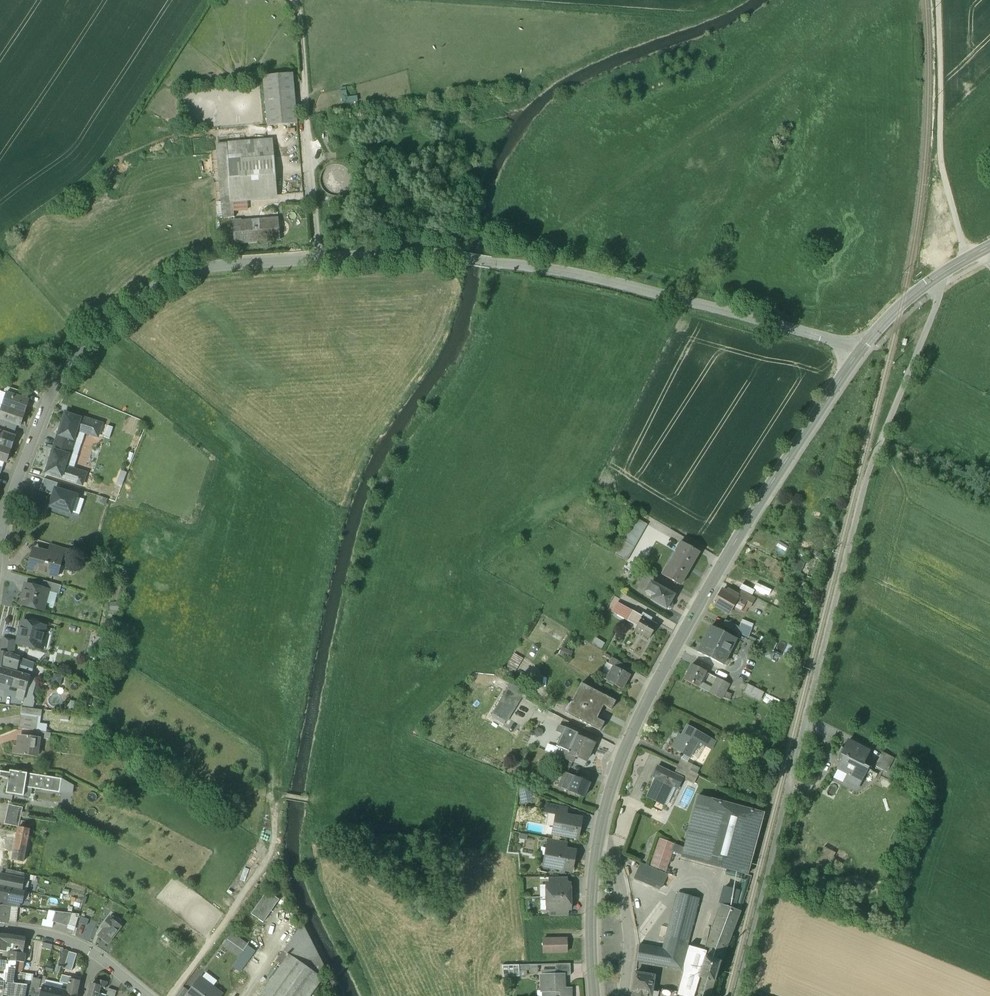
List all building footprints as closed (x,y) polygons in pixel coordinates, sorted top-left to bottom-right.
[(293,73),(263,76),(267,126),(297,123),(293,73)] [(272,140),(218,144),(222,202),(233,201),(250,200),(250,195),(274,193),(274,195),(277,195),(275,175),(272,140)] [(233,201),(222,202),(224,218),(234,217),(233,201)] [(241,222),(241,221),(232,221),(234,243),(280,240),(278,219),(241,222)] [(29,394),(6,387),(4,392),(6,393),(27,400),(29,394)] [(27,400),(6,393),(2,406),(25,413),(29,401),(27,400)] [(2,406),(0,411),(0,419),(5,421),(17,425),(20,426),(25,413),(2,406)] [(102,424),(65,412),(58,435),(59,435),(66,414),(80,419),(73,440),(75,440),(78,430),(98,437),(102,424)] [(80,419),(66,414),(59,435),(73,440),(80,419)] [(17,425),(5,421),(3,426),(15,431),(17,425)] [(0,425),(0,432),(13,436),(15,431),(3,426),(0,425)] [(0,432),(0,446),(11,450),(15,437),(13,436),(0,432)] [(59,435),(58,435),(56,443),(73,448),(75,440),(73,440),(59,435)] [(73,448),(56,443),(53,450),(54,450),(69,455),(70,455),(73,448)] [(0,446),(0,460),(5,462),(7,462),(11,450),(0,446)] [(68,468),(67,465),(70,455),(69,455),(62,476),(48,472),(54,450),(53,450),(46,473),(82,485),(86,473),(68,468)] [(69,455),(54,450),(48,472),(62,476),(69,455)] [(59,490),(61,484),(44,479),(40,491),(53,495),(55,489),(59,490)] [(59,490),(55,489),(53,495),(49,507),(72,514),(72,512),(77,497),(77,496),(59,490)] [(85,500),(77,497),(72,512),(80,515),(85,500)] [(647,524),(634,517),(621,540),(623,541),(634,547),(647,524)] [(634,547),(623,541),(615,555),(627,561),(634,547)] [(699,553),(681,542),(675,551),(676,552),(668,566),(667,566),(661,575),(679,585),(699,553)] [(67,549),(51,544),(48,553),(61,556),(61,557),(65,558),(67,549)] [(43,551),(42,555),(34,553),(30,569),(53,575),(56,563),(59,564),(61,557),(61,556),(48,553),(43,551)] [(61,586),(44,581),(41,589),(48,591),(47,591),(59,594),(61,586)] [(659,586),(651,582),(645,591),(653,595),(659,586)] [(41,589),(26,585),(20,603),(42,609),(47,591),(48,591),(41,589)] [(673,595),(659,586),(653,595),(651,599),(668,610),(669,607),(671,609),(673,605),(671,604),(674,600),(671,598),(673,595)] [(737,598),(722,590),(714,605),(729,613),(733,607),(738,599),(737,598)] [(755,599),(741,591),(738,596),(746,600),(744,604),(748,607),(750,608),(755,599)] [(746,600),(738,596),(737,598),(738,599),(733,607),(741,611),(744,604),(746,600)] [(618,602),(612,612),(618,615),(623,606),(618,602)] [(633,611),(623,606),(618,615),(627,621),(633,611)] [(633,611),(627,621),(637,626),(642,616),(641,616),(633,611)] [(648,620),(642,616),(637,626),(635,630),(649,639),(657,625),(648,620)] [(722,624),(748,638),(753,625),(743,620),(739,627),(724,619),(722,624)] [(30,623),(22,621),(17,643),(40,648),(45,627),(38,625),(38,623),(37,621),(32,620),(30,621),(30,623)] [(736,639),(710,626),(697,653),(723,665),(736,639)] [(15,642),(3,639),(1,651),(8,653),(13,654),(15,642)] [(783,657),(790,659),(795,646),(788,644),(783,657)] [(772,660),(774,653),(767,650),(764,657),(772,660)] [(1,651),(0,655),(0,667),(5,668),(6,662),(18,664),(20,657),(13,654),(8,653),(1,651)] [(514,653),(504,671),(513,676),(523,659),(514,653)] [(34,663),(20,657),(18,664),(16,671),(23,673),(30,675),(34,663)] [(622,664),(612,657),(609,663),(614,667),(615,666),(619,669),(622,664)] [(706,672),(692,665),(685,680),(698,687),(706,672)] [(619,669),(615,666),(614,667),(607,679),(614,684),(621,689),(630,675),(619,669)] [(0,667),(0,683),(3,683),(19,688),(23,673),(16,671),(6,669),(5,668),(0,667)] [(30,675),(23,673),(19,688),(27,690),(30,675)] [(35,677),(30,675),(23,707),(34,709),(36,702),(35,700),(36,698),(34,695),(38,680),(35,677)] [(729,684),(718,678),(710,693),(721,699),(729,684)] [(616,701),(581,683),(581,684),(577,691),(577,692),(572,702),(571,702),(572,702),(566,713),(569,715),(600,731),(605,723),(595,718),(597,714),(599,715),(601,709),(600,709),(602,705),(611,710),(616,701)] [(764,692),(747,684),(743,692),(759,700),(764,692)] [(507,688),(492,713),(505,721),(520,696),(507,688)] [(23,707),(22,707),(21,714),(38,716),(38,717),(41,717),(42,710),(34,709),(23,707)] [(38,716),(21,714),(18,729),(36,731),(38,717),(38,716)] [(688,725),(680,739),(678,737),(672,747),(689,756),(698,741),(703,744),(708,736),(688,725)] [(560,747),(569,751),(576,735),(577,733),(564,727),(556,746),(560,747)] [(36,737),(21,735),(20,747),(14,746),(13,754),(34,756),(36,737)] [(594,743),(576,735),(569,751),(568,754),(575,757),(577,758),(578,756),(587,760),(594,743)] [(707,737),(703,744),(712,749),(716,742),(707,737)] [(869,752),(848,741),(844,749),(841,755),(844,756),(842,760),(838,769),(848,774),(861,780),(863,776),(867,769),(868,767),(863,765),(869,752)] [(569,751),(560,747),(556,756),(572,763),(575,757),(568,754),(569,751)] [(894,758),(883,752),(876,766),(887,772),(894,758)] [(572,763),(556,756),(553,761),(570,768),(572,763)] [(700,768),(681,759),(678,765),(697,774),(700,768)] [(697,774),(678,765),(674,774),(683,778),(683,779),(694,784),(699,775),(697,774)] [(674,774),(658,766),(653,777),(655,778),(646,797),(656,801),(658,797),(666,801),(672,786),(678,789),(683,779),(683,778),(674,774)] [(867,769),(863,776),(864,777),(865,776),(870,772),(871,772),(872,771),(867,769)] [(9,771),(9,773),(0,772),(0,777),(7,779),(7,780),(6,793),(24,797),(25,787),(60,793),(62,779),(22,773),(22,772),(20,771),(20,772),(9,771)] [(861,780),(848,774),(844,782),(845,782),(856,788),(858,785),(859,785),(861,780)] [(590,783),(575,776),(571,785),(569,790),(584,797),(590,783)] [(762,813),(698,796),(684,848),(682,855),(682,857),(746,874),(762,813)] [(567,808),(547,804),(545,813),(556,815),(557,814),(565,816),(567,808)] [(22,807),(9,805),(4,824),(19,827),(22,807)] [(565,816),(557,814),(556,815),(553,833),(577,838),(581,819),(565,816)] [(30,829),(19,827),(14,851),(25,853),(30,829)] [(567,842),(548,838),(546,847),(549,848),(550,847),(565,849),(567,842)] [(672,851),(675,844),(659,839),(650,865),(665,872),(672,851)] [(684,848),(675,844),(672,851),(682,855),(684,848)] [(565,849),(550,847),(549,848),(547,858),(550,858),(548,866),(571,871),(575,851),(565,849)] [(817,864),(839,874),(843,864),(831,858),(834,852),(824,848),(817,864)] [(25,853),(14,851),(12,860),(24,862),(25,853)] [(674,878),(640,863),(634,878),(667,893),(674,878)] [(24,873),(7,869),(5,876),(23,879),(24,873)] [(0,874),(0,886),(21,891),(24,879),(23,879),(5,876),(0,874)] [(743,879),(735,908),(736,909),(737,910),(739,910),(740,910),(748,881),(747,880),(746,879),(744,879),(743,879)] [(550,884),(548,884),(546,884),(547,897),(570,896),(570,884),(550,884)] [(0,886),(0,904),(11,906),(20,908),(21,903),(23,904),(25,891),(21,891),(0,886)] [(257,894),(252,890),(245,899),(250,903),(257,894)] [(280,900),(268,891),(252,914),(264,923),(280,900)] [(738,895),(727,891),(721,904),(733,909),(738,895)] [(698,898),(679,893),(665,950),(661,965),(681,968),(686,945),(698,898)] [(570,896),(547,897),(547,910),(550,910),(567,909),(570,909),(570,896)] [(0,904),(0,923),(7,924),(11,906),(0,904)] [(733,909),(721,904),(704,951),(706,952),(723,958),(740,911),(733,909)] [(44,927),(52,928),(53,922),(51,921),(52,918),(53,919),(56,912),(50,911),(48,920),(45,920),(44,927)] [(72,913),(56,912),(53,919),(52,918),(51,921),(53,922),(68,926),(68,925),(72,913)] [(79,914),(72,913),(68,925),(75,927),(79,914)] [(109,917),(101,927),(104,929),(98,936),(108,943),(121,927),(109,917)] [(261,995),(311,995),(327,972),(303,924),(284,951),(290,955),(261,995)] [(224,947),(240,957),(248,946),(249,945),(233,934),(224,947)] [(1,935),(0,940),(0,951),(4,951),(5,949),(6,950),(7,943),(15,944),(24,946),(26,938),(14,936),(1,935)] [(567,939),(543,939),(543,952),(567,952),(567,939)] [(24,946),(15,944),(14,953),(23,954),(24,946)] [(648,947),(639,945),(637,961),(646,962),(648,947)] [(686,945),(681,968),(683,970),(677,993),(676,995),(679,995),(694,995),(695,992),(694,992),(705,958),(706,952),(704,951),(686,945)] [(255,951),(248,946),(240,957),(233,967),(240,972),(255,951)] [(665,950),(648,947),(646,962),(661,965),(665,950)] [(14,953),(9,952),(8,959),(8,961),(16,962),(25,963),(26,954),(14,953)] [(723,958),(706,952),(705,958),(719,962),(723,958)] [(73,971),(77,957),(69,955),(65,968),(73,971)] [(705,958),(694,992),(695,992),(708,995),(709,995),(719,962),(705,958)] [(8,961),(6,961),(6,962),(6,970),(5,982),(14,983),(15,975),(16,962),(8,961)] [(570,964),(555,964),(555,975),(564,975),(570,975),(570,964)] [(503,977),(526,976),(526,965),(503,966),(503,977)] [(34,975),(20,973),(20,975),(15,975),(14,983),(14,984),(20,984),(28,985),(28,986),(32,987),(33,979),(34,975)] [(635,973),(633,990),(647,995),(651,995),(652,991),(654,976),(635,973)] [(541,975),(542,992),(546,991),(546,995),(571,995),(571,991),(564,992),(564,975),(555,975),(541,975)] [(68,984),(68,986),(67,992),(66,995),(77,995),(78,994),(77,994),(79,987),(80,982),(74,981),(74,978),(70,977),(69,980),(68,984)] [(202,977),(190,992),(187,995),(221,995),(222,995),(214,988),(214,987),(202,977)] [(41,981),(33,979),(32,987),(39,988),(41,981)] [(88,995),(98,995),(100,987),(106,989),(107,982),(96,980),(95,986),(91,985),(88,995)] [(26,995),(28,986),(28,985),(20,984),(16,995),(25,995),(26,995)] [(28,986),(26,995),(28,995),(38,995),(40,989),(39,988),(32,987),(28,986)] [(43,986),(41,995),(66,995),(67,992),(64,991),(43,986)]
